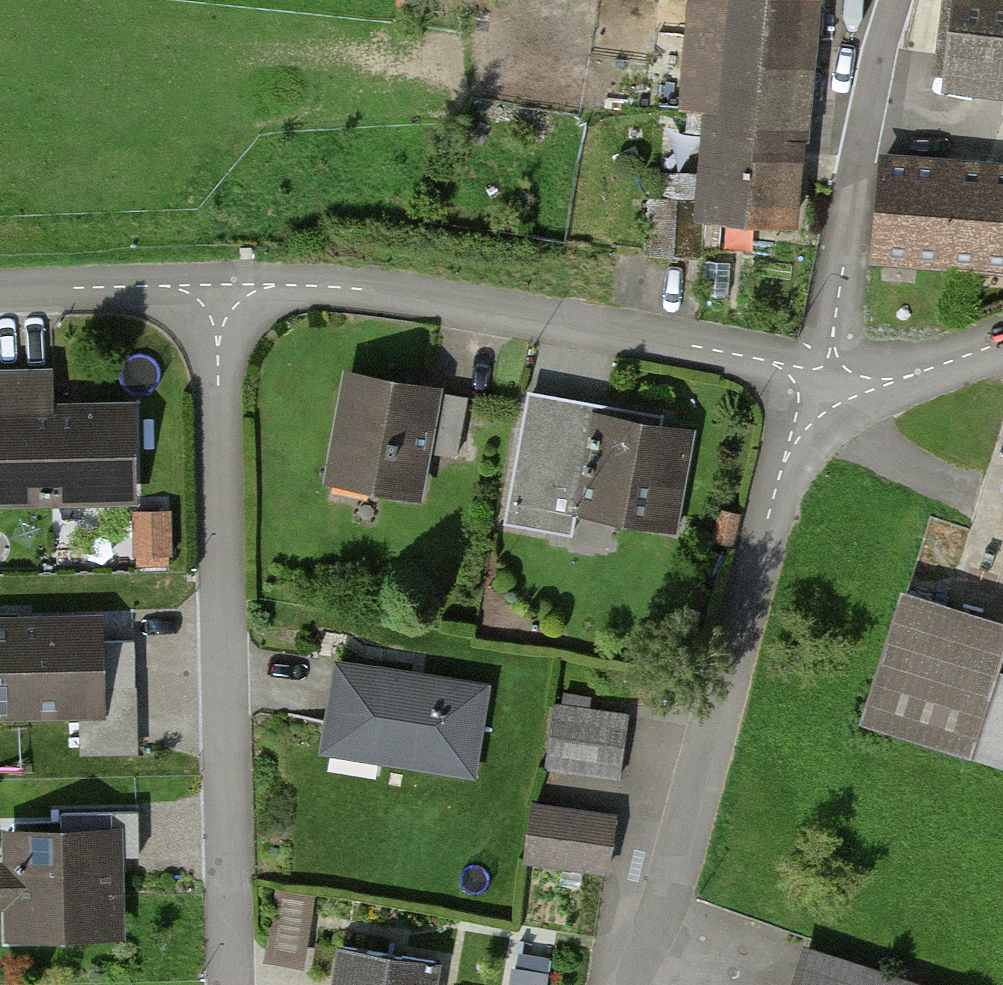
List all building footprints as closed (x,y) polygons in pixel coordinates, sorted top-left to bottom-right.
[(793,222),(811,0),(711,0),(693,214),(793,222)] [(1002,71),(1002,0),(944,0),(937,65),(1002,71)] [(894,169),(888,245),(999,254),(1002,211),(1002,178),(894,169)] [(332,468),(415,484),(434,389),(350,372),(332,468)] [(132,503),(129,420),(49,422),(48,378),(0,379),(0,507),(132,503)] [(576,508),(669,526),(688,431),(526,400),(502,521),(571,534),(576,508)] [(165,514),(138,515),(140,560),(166,560),(165,514)] [(1002,763),(1002,679),(991,676),(1002,636),(1002,633),(902,603),(867,723),(1002,763)] [(136,747),(134,641),(78,642),(78,623),(0,625),(0,709),(81,707),(82,748),(136,747)] [(343,661),(329,745),(476,770),(490,687),(343,661)] [(553,768),(623,780),(634,722),(564,710),(553,768)] [(523,865),(607,880),(616,829),(532,814),(523,865)] [(3,940),(125,939),(124,823),(2,823),(3,940)] [(333,984),(435,984),(438,965),(339,950),(333,984)] [(805,967),(800,984),(861,984),(805,967)]
